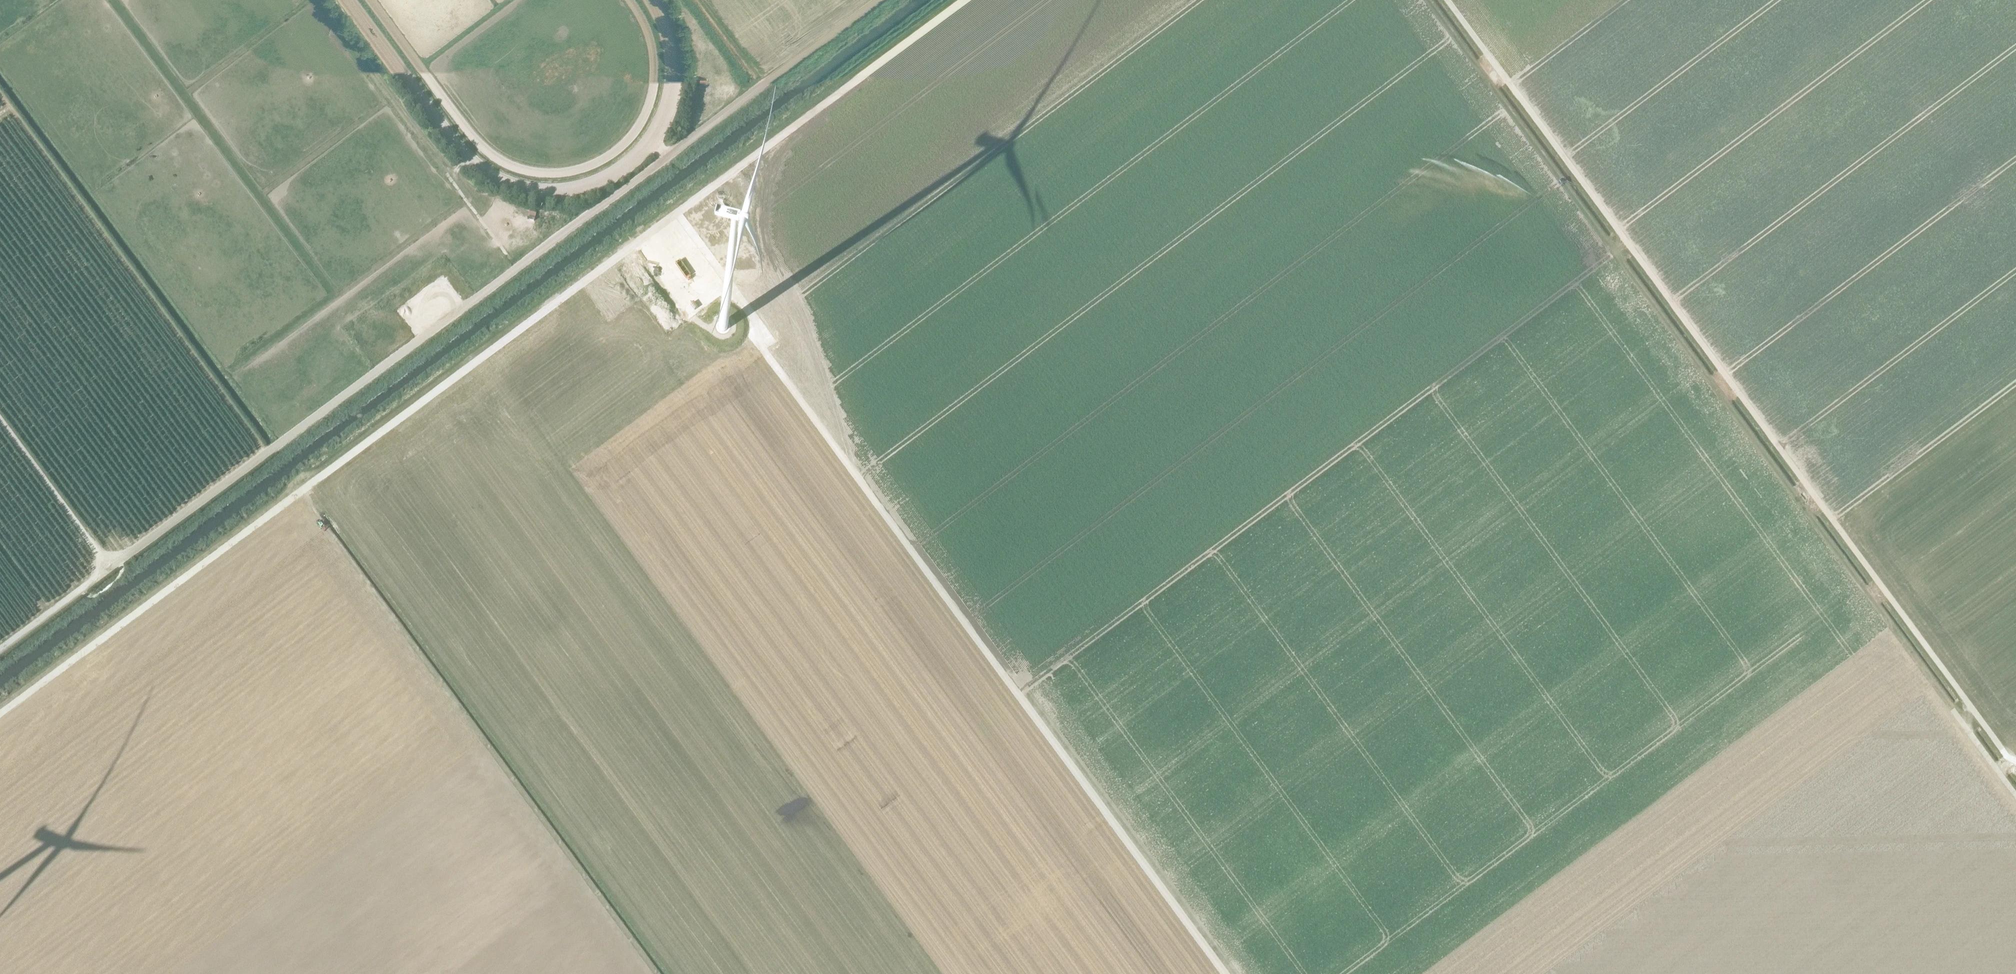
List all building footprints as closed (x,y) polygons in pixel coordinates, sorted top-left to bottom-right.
[(713,325),(713,327),(713,328),(713,329),(714,330),(714,331),(715,333),(716,334),(717,334),(718,335),(719,336),(720,336),(721,336),(722,337),(724,337),(725,336),(726,336),(727,336),(728,335),(729,334),(730,333),(731,333),(732,331),(732,330),(733,329),(733,328),(733,327),(733,325),(733,324),(732,323),(732,322),(731,321),(730,320),(729,319),(728,318),(727,318),(726,317),(725,317),(724,317),(722,317),(721,317),(720,317),(719,318),(718,318),(717,319),(716,320),(715,321),(714,322),(714,323),(713,324),(713,325)]
